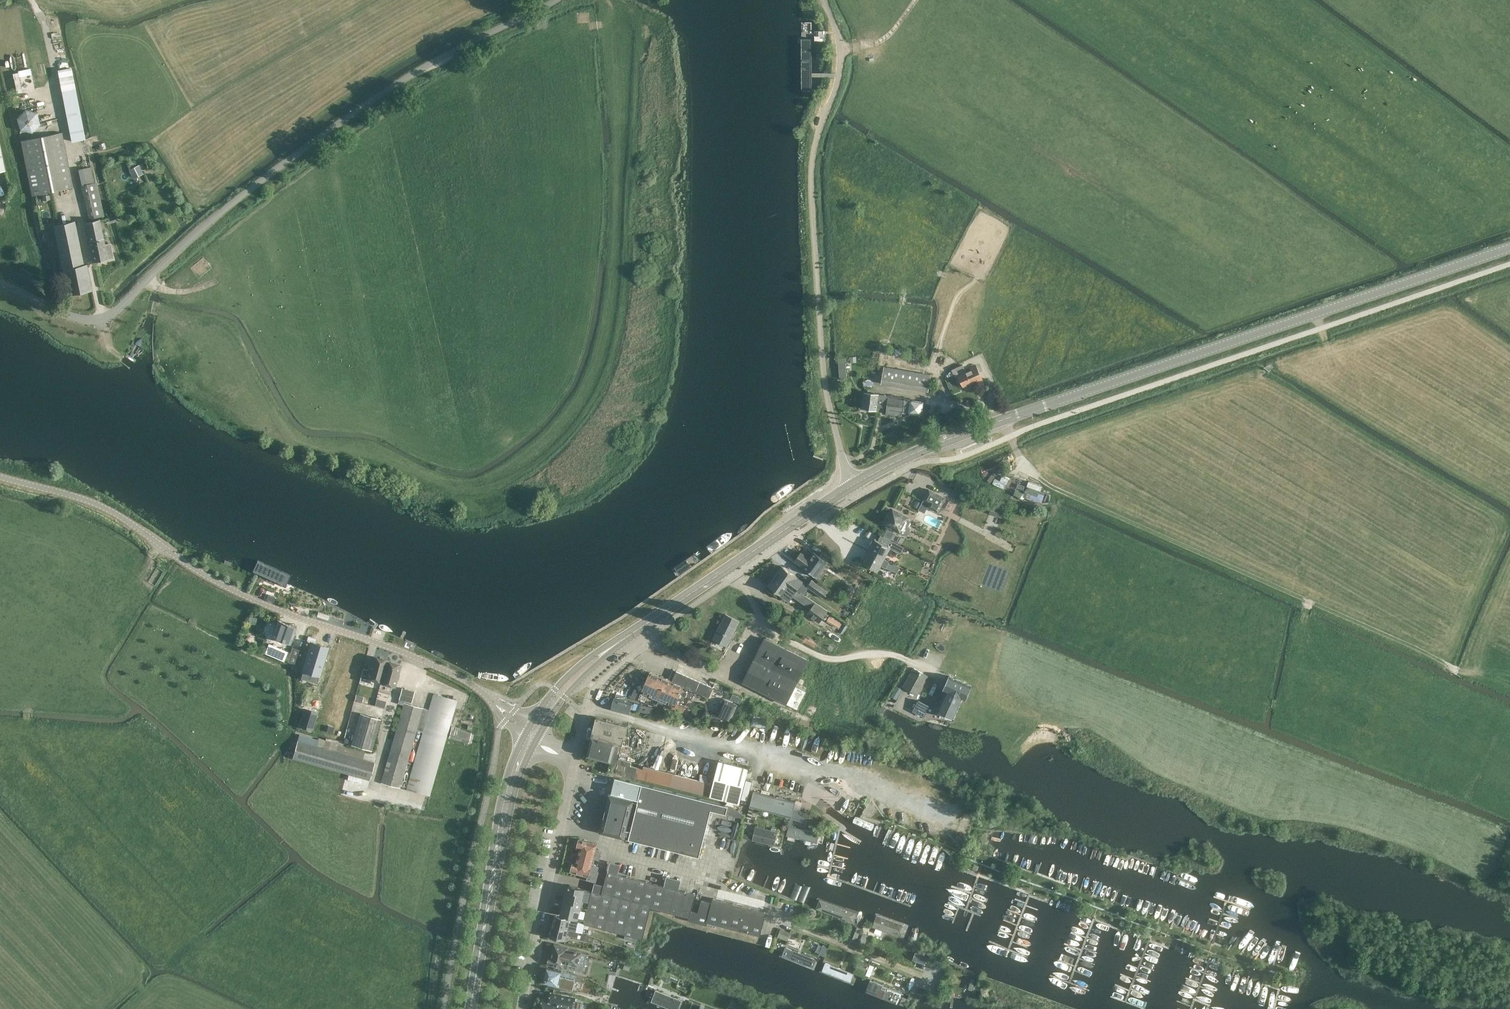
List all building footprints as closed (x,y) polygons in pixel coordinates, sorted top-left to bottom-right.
[(72,141),(87,138),(73,66),(59,69),(72,141)] [(34,120),(34,118),(33,116),(31,113),(28,111),(25,110),(21,111),(18,113),(16,116),(16,118),(15,120),(16,123),(18,126),(20,128),(24,129),(28,129),(30,128),(31,127),(33,125),(34,123),(34,120)] [(33,195),(73,187),(62,132),(22,140),(33,195)] [(139,165),(130,170),(134,177),(143,172),(139,165)] [(101,207),(88,210),(90,219),(103,217),(101,207)] [(85,223),(89,241),(103,238),(100,220),(85,223)] [(62,270),(83,266),(74,222),(53,226),(62,270)] [(103,238),(89,241),(93,261),(112,257),(110,243),(105,244),(103,238)] [(87,265),(83,266),(62,270),(67,294),(92,289),(87,265)] [(901,356),(902,350),(890,347),(889,353),(901,356)] [(846,357),(839,358),(840,378),(848,378),(846,357)] [(966,373),(963,365),(951,370),(946,375),(947,378),(954,375),(955,378),(958,377),(963,387),(974,381),(975,383),(982,379),(976,365),(970,368),(971,371),(966,373)] [(928,391),(930,375),(883,368),(880,383),(928,391)] [(873,383),(873,382),(873,381),(872,381),(871,380),(871,379),(870,379),(869,379),(868,379),(867,379),(866,380),(865,380),(865,381),(864,382),(864,383),(864,384),(864,385),(865,386),(865,387),(866,387),(867,388),(868,388),(869,388),(870,388),(871,388),(871,387),(872,387),(873,386),(873,385),(873,384),(873,383)] [(909,414),(911,399),(865,393),(863,408),(876,410),(877,407),(887,409),(886,413),(902,416),(902,413),(909,414)] [(909,412),(923,414),(925,400),(912,398),(909,412)] [(1004,489),(1007,483),(995,478),(992,484),(1004,489)] [(1027,490),(1039,495),(1042,485),(1030,480),(1027,490)] [(939,513),(945,500),(942,498),(942,497),(929,490),(924,501),(930,504),(928,507),(929,506),(939,511),(938,513),(939,513)] [(1005,509),(992,504),(990,509),(1003,514),(1005,509)] [(901,533),(906,535),(908,535),(909,534),(911,531),(911,529),(910,528),(908,527),(911,520),(893,511),(891,516),(889,515),(884,524),(901,533)] [(887,529),(883,536),(890,539),(893,532),(887,529)] [(901,553),(904,547),(881,535),(878,541),(875,540),(869,551),(883,559),(883,558),(889,547),(901,553)] [(895,564),(883,558),(883,559),(869,551),(863,563),(877,571),(880,565),(896,573),(900,567),(895,564)] [(827,563),(813,552),(811,556),(809,559),(801,553),(795,560),(804,567),(811,573),(817,577),(827,563)] [(258,564),(254,572),(270,580),(282,584),(285,574),(258,564)] [(776,576),(775,576),(796,591),(802,583),(797,579),(798,577),(782,566),(776,576)] [(807,614),(819,622),(828,610),(801,592),(800,593),(796,591),(775,576),(769,586),(783,596),(790,600),(793,596),(810,609),(807,614)] [(824,598),(829,592),(813,581),(808,587),(824,598)] [(727,646),(731,639),(739,622),(726,615),(714,639),(727,646)] [(829,617),(827,621),(839,628),(841,624),(829,617)] [(289,625),(278,620),(272,638),(278,640),(277,642),(278,644),(280,645),(282,644),(283,642),(290,644),(296,628),(296,625),(291,623),(289,625)] [(805,637),(803,641),(815,647),(817,643),(805,637)] [(799,710),(807,693),(795,686),(808,661),(766,640),(744,682),(799,710)] [(309,643),(302,672),(304,672),(302,678),(314,682),(316,683),(318,676),(319,676),(327,648),(309,643)] [(284,661),(287,652),(268,644),(265,653),(284,661)] [(387,662),(387,661),(373,657),(369,670),(363,669),(360,681),(370,684),(372,679),(381,682),(386,662),(387,662)] [(394,687),(400,665),(387,662),(386,662),(381,682),(380,683),(394,687)] [(916,695),(927,676),(911,667),(901,687),(916,695)] [(714,688),(676,671),(672,682),(650,674),(642,692),(635,689),(631,699),(658,707),(659,703),(683,714),(687,707),(686,707),(692,691),(709,698),(714,688)] [(954,721),(962,701),(966,703),(973,688),(950,678),(943,693),(948,695),(939,715),(954,721)] [(412,703),(414,692),(402,689),(399,699),(412,703)] [(428,796),(456,700),(434,694),(430,710),(404,703),(402,711),(381,783),(399,788),(416,731),(423,733),(407,789),(407,790),(428,796)] [(378,697),(376,704),(385,707),(387,700),(378,697)] [(630,713),(632,703),(614,700),(612,709),(630,713)] [(730,722),(737,705),(725,700),(718,717),(730,722)] [(924,717),(929,708),(919,703),(914,712),(924,717)] [(652,715),(654,708),(641,705),(639,711),(652,715)] [(746,723),(752,710),(741,705),(735,717),(746,723)] [(317,712),(305,708),(300,726),(311,729),(317,712)] [(371,751),(380,719),(360,713),(351,745),(371,751)] [(645,769),(638,768),(632,766),(633,763),(626,761),(630,747),(624,745),(628,727),(597,719),(588,755),(611,761),(608,773),(635,780),(636,777),(739,804),(749,768),(721,760),(714,785),(645,767),(645,769)] [(337,727),(329,723),(325,732),(333,735),(337,727)] [(467,746),(470,736),(458,733),(459,731),(451,729),(448,740),(467,746)] [(370,779),(374,764),(297,742),(293,758),(370,779)] [(733,807),(620,779),(615,797),(610,795),(601,832),(700,857),(712,810),(743,818),(744,814),(733,807)] [(795,802),(754,791),(750,807),(791,817),(795,802)] [(804,812),(794,810),(792,817),(802,820),(804,812)] [(757,826),(754,839),(755,840),(775,844),(778,831),(757,826)] [(790,826),(787,836),(812,842),(818,843),(820,834),(790,826)] [(600,859),(602,852),(596,851),(598,844),(580,839),(577,847),(581,848),(579,856),(594,860),(595,858),(600,859)] [(593,864),(594,860),(579,856),(577,864),(573,863),(571,870),(573,871),(572,872),(588,877),(588,879),(596,882),(585,921),(579,919),(587,889),(570,885),(566,903),(564,902),(560,915),(577,919),(576,923),(584,925),(585,923),(638,937),(643,938),(652,907),(690,917),(689,920),(707,924),(708,922),(761,935),(767,912),(714,898),(713,902),(702,900),(699,912),(692,910),(696,894),(609,871),(605,884),(597,882),(599,872),(598,872),(599,866),(593,864)] [(857,912),(820,899),(817,908),(854,921),(857,912)] [(571,930),(572,925),(569,925),(571,918),(555,915),(553,926),(571,930)] [(904,924),(878,915),(873,926),(900,936),(904,924)] [(858,939),(862,928),(854,924),(850,935),(858,939)] [(579,932),(571,930),(553,926),(550,937),(565,940),(567,934),(569,935),(569,936),(578,938),(579,932)] [(788,940),(791,933),(781,929),(779,937),(788,940)] [(578,966),(581,952),(568,949),(568,947),(555,944),(552,956),(550,955),(548,964),(567,969),(569,964),(578,966)] [(816,958),(785,945),(782,954),(813,967),(816,958)] [(926,964),(928,957),(916,952),(914,960),(926,964)] [(866,971),(869,964),(860,960),(857,968),(866,971)] [(858,974),(825,961),(822,970),(855,983),(858,974)] [(581,982),(583,976),(547,967),(543,982),(554,985),(554,986),(573,990),(575,980),(581,982)] [(679,984),(682,978),(664,971),(661,979),(667,982),(668,979),(679,984)] [(898,990),(868,979),(866,986),(895,998),(898,990)] [(656,989),(652,1000),(675,1008),(679,1008),(683,1000),(656,989)] [(575,997),(554,993),(553,999),(551,1001),(543,999),(541,1008),(568,1008),(569,1005),(574,1006),(575,997)] [(736,1000),(732,1008),(743,1008),(745,1004),(736,1000)]
